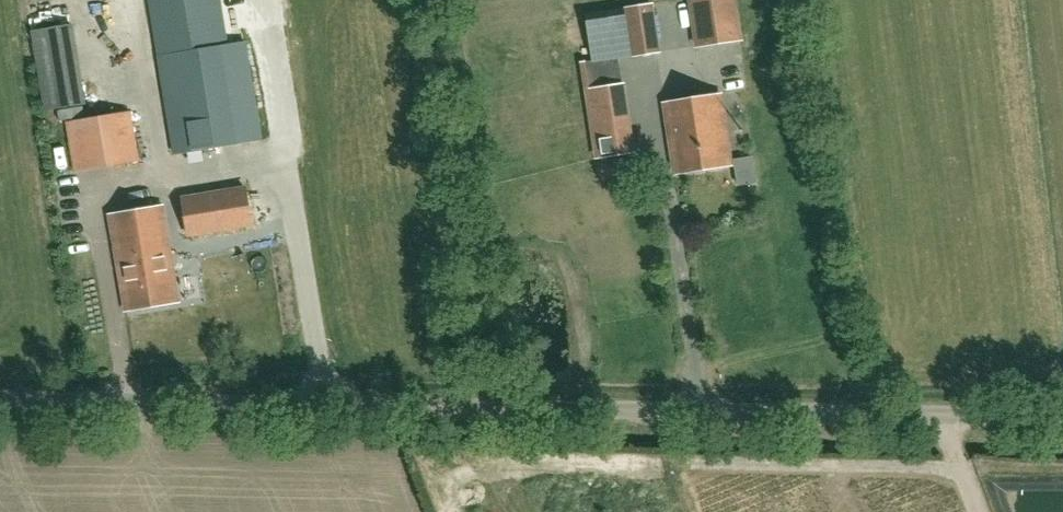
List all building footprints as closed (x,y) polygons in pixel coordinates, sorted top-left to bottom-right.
[(159,57),(175,154),(262,140),(246,43),(228,45),(221,0),(149,0),(159,57)] [(696,48),(745,41),(740,0),(689,0),(696,48)] [(591,61),(583,62),(586,87),(609,83),(622,82),(619,60),(632,58),(662,53),(654,2),(624,7),(584,13),(591,61)] [(74,22),(34,27),(43,107),(84,103),(74,22)] [(609,83),(586,87),(597,157),(635,151),(624,81),(622,82),(609,83)] [(731,165),(719,95),(665,103),(676,174),(731,165)] [(130,112),(67,123),(76,172),(138,162),(130,112)] [(757,154),(736,156),(738,183),(759,181),(757,154)] [(244,190),(182,200),(188,235),(250,224),(244,190)] [(178,301),(162,207),(110,216),(126,310),(178,301)]
